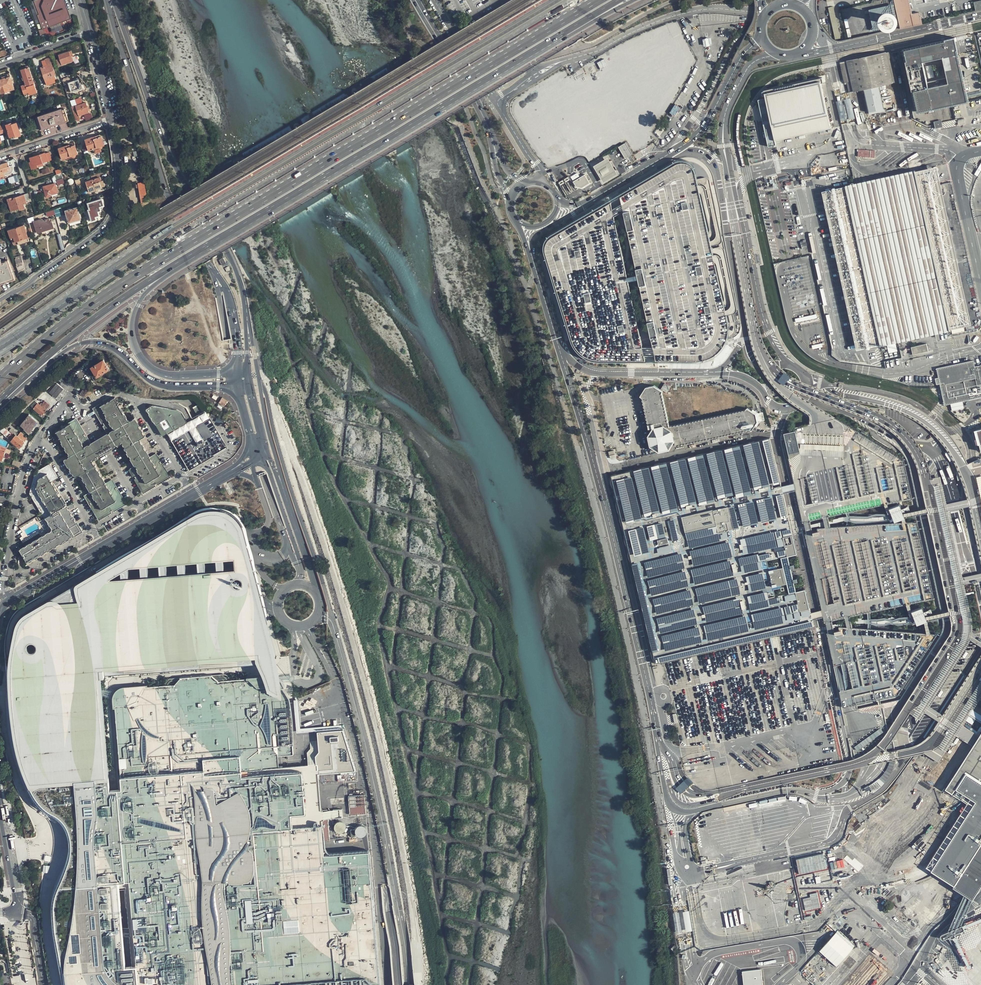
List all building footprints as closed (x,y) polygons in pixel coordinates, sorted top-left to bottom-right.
[(34,0),(39,14),(38,15),(41,23),(44,21),(45,25),(49,23),(50,27),(72,19),(65,0),(35,0),(34,0)] [(869,32),(899,25),(894,0),(892,0),(889,5),(870,9),(873,26),(869,32)] [(900,28),(923,23),(920,11),(913,13),(910,0),(894,0),(900,28)] [(836,40),(841,39),(834,6),(829,7),(836,40)] [(50,27),(49,23),(45,25),(44,21),(41,23),(43,29),(44,28),(44,29),(50,27)] [(966,101),(957,50),(958,50),(955,37),(945,39),(946,41),(905,50),(908,60),(906,61),(913,90),(914,90),(919,111),(953,104),(966,101)] [(892,52),(891,50),(840,62),(845,82),(847,81),(850,92),(864,89),(880,85),(898,81),(892,52)] [(59,55),(60,59),(57,60),(59,66),(62,65),(62,64),(73,60),(72,56),(73,56),(71,51),(59,55)] [(51,76),(55,75),(56,74),(50,58),(46,59),(46,60),(42,61),(44,66),(41,67),(43,72),(44,75),(47,84),(53,82),(51,76)] [(29,92),(36,90),(29,67),(22,70),(27,84),(22,86),(24,93),(29,92)] [(14,86),(12,82),(13,82),(12,78),(11,79),(10,76),(0,80),(0,90),(1,93),(10,90),(9,87),(14,86)] [(764,95),(766,95),(765,93),(821,81),(822,83),(824,82),(823,77),(765,90),(763,92),(764,95)] [(80,84),(79,81),(79,79),(71,82),(69,78),(64,80),(68,92),(72,91),(83,88),(81,83),(80,84)] [(822,83),(821,81),(765,93),(766,95),(767,98),(776,139),(831,127),(822,83)] [(880,85),(864,89),(870,112),(885,108),(880,85)] [(776,139),(767,98),(759,99),(769,146),(777,144),(776,139)] [(851,98),(837,101),(841,121),(856,117),(851,98)] [(76,106),(76,105),(72,106),(76,120),(80,119),(80,115),(89,112),(89,111),(90,111),(90,110),(90,109),(89,108),(88,108),(86,102),(76,106)] [(69,120),(65,109),(37,118),(41,130),(56,124),(69,120)] [(942,119),(934,121),(935,124),(936,128),(943,126),(942,122),(942,119)] [(11,123),(1,126),(3,133),(9,131),(9,132),(9,133),(10,137),(15,135),(16,136),(21,134),(17,123),(12,124),(11,123)] [(103,147),(103,145),(105,145),(102,136),(97,138),(96,136),(85,139),(89,150),(93,149),(94,150),(102,148),(103,147)] [(618,147),(626,159),(632,155),(624,143),(618,147)] [(70,146),(70,145),(59,148),(62,159),(67,157),(67,159),(75,156),(76,156),(76,154),(78,153),(75,145),(70,146)] [(30,158),(32,162),(36,161),(37,164),(38,167),(44,165),(43,163),(52,160),(50,152),(46,153),(45,153),(30,158)] [(597,174),(602,182),(616,174),(612,166),(607,158),(593,167),(597,174)] [(691,163),(688,161),(684,160),(679,160),(674,161),(620,192),(623,206),(655,350),(658,362),(700,362),(705,362),(711,360),(713,359),(717,356),(722,351),(726,345),(729,339),(729,333),(730,327),(729,321),(727,312),(715,257),(698,178),(696,169),(694,166),(691,163)] [(10,174),(12,172),(13,170),(13,169),(13,167),(13,165),(9,166),(8,162),(1,164),(1,165),(0,165),(0,177),(10,174)] [(915,170),(951,330),(972,325),(937,165),(915,170)] [(855,183),(846,185),(881,345),(898,341),(951,330),(915,170),(855,183)] [(64,183),(61,173),(55,175),(56,176),(58,182),(58,184),(64,183)] [(103,180),(101,181),(99,174),(91,176),(92,180),(86,182),(90,192),(96,190),(96,189),(102,187),(105,186),(103,180)] [(576,186),(581,188),(590,183),(585,174),(573,181),(576,186)] [(147,196),(146,181),(138,182),(140,197),(147,196)] [(58,192),(55,183),(54,183),(44,186),(46,197),(52,195),(52,194),(58,192)] [(881,345),(846,185),(823,190),(858,350),(881,345)] [(29,193),(14,198),(15,199),(8,201),(11,211),(20,208),(20,209),(25,208),(24,203),(27,203),(26,201),(31,199),(29,193)] [(582,357),(588,360),(593,362),(600,363),(647,362),(644,350),(614,211),(612,198),(550,233),(547,236),(545,240),(543,244),(543,249),(544,252),(547,263),(570,340),(573,347),(577,353),(582,357)] [(102,199),(88,203),(90,209),(89,210),(92,221),(97,219),(96,217),(100,215),(98,211),(101,210),(100,207),(104,205),(102,199)] [(81,219),(78,207),(66,211),(70,222),(81,219)] [(43,221),(42,219),(34,222),(38,233),(54,228),(52,221),(50,221),(49,218),(43,221)] [(19,240),(28,237),(24,225),(9,230),(10,235),(12,235),(14,242),(18,241),(19,240)] [(15,279),(8,260),(2,262),(1,259),(0,259),(0,285),(15,279)] [(25,268),(23,264),(17,266),(19,272),(25,268)] [(96,376),(109,368),(103,359),(91,367),(96,376)] [(937,368),(939,377),(937,387),(944,405),(951,403),(964,400),(980,397),(980,364),(975,366),(974,360),(937,368)] [(785,371),(779,379),(785,384),(792,376),(785,371)] [(94,377),(92,378),(99,388),(101,386),(98,381),(97,382),(94,377)] [(56,383),(49,392),(55,397),(63,389),(56,383)] [(641,395),(643,396),(650,428),(655,427),(649,435),(651,445),(660,451),(670,449),(676,440),(677,445),(751,428),(753,430),(756,425),(758,421),(756,413),(753,410),(748,407),(747,409),(670,426),(662,392),(663,390),(655,385),(647,387),(641,395)] [(150,457),(141,440),(147,437),(136,419),(130,422),(116,397),(94,409),(109,434),(116,447),(123,444),(135,466),(150,457)] [(964,400),(951,403),(953,410),(965,407),(964,400)] [(43,405),(41,403),(40,404),(38,402),(33,408),(42,416),(48,408),(43,405)] [(154,406),(147,410),(163,437),(169,435),(191,472),(229,449),(207,412),(193,420),(190,414),(186,416),(184,414),(178,410),(154,406)] [(754,409),(753,410),(756,413),(758,421),(756,425),(757,426),(761,420),(765,419),(763,412),(759,412),(754,409)] [(29,432),(32,428),(31,427),(36,420),(29,414),(20,425),(29,432)] [(804,523),(805,528),(806,534),(804,534),(824,622),(826,621),(827,628),(828,632),(826,632),(841,707),(846,707),(899,695),(939,633),(929,633),(869,628),(853,627),(851,616),(868,612),(907,604),(935,598),(919,520),(904,521),(848,525),(831,526),(829,516),(847,512),(885,504),(914,498),(905,458),(839,417),(821,421),(795,426),(796,429),(785,431),(785,434),(784,435),(785,440),(802,523),(804,523)] [(65,460),(82,488),(87,495),(108,483),(93,459),(86,447),(72,424),(57,433),(71,457),(65,460)] [(27,437),(20,432),(17,435),(16,434),(14,436),(10,434),(7,438),(20,448),(25,441),(24,441),(27,437)] [(86,447),(93,459),(107,452),(116,447),(109,434),(100,439),(86,447)] [(657,662),(812,626),(804,588),(797,589),(793,572),(789,554),(796,553),(788,518),(768,437),(613,475),(633,561),(637,579),(641,598),(646,616),(650,634),(656,663),(657,662)] [(157,453),(150,457),(135,466),(129,469),(143,494),(171,478),(157,453)] [(41,520),(49,533),(18,551),(25,563),(81,532),(52,482),(58,478),(50,465),(36,473),(31,494),(45,517),(41,520)] [(113,480),(108,483),(87,495),(85,496),(99,521),(128,505),(113,480)] [(900,505),(890,509),(894,517),(894,518),(895,520),(903,519),(905,519),(904,516),(904,515),(900,505)] [(108,778),(101,675),(257,660),(265,660),(276,658),(273,642),(263,605),(253,564),(244,532),(243,526),(238,517),(234,513),(229,509),(219,507),(208,507),(198,509),(82,577),(74,582),(23,611),(14,621),(8,634),(7,662),(6,678),(9,721),(13,751),(26,784),(82,780),(108,778)] [(923,608),(912,612),(915,619),(915,620),(917,625),(926,622),(928,621),(927,619),(927,618),(926,617),(923,608)] [(265,660),(257,660),(264,674),(267,685),(281,684),(279,668),(276,658),(265,660)] [(317,764),(313,764),(279,768),(278,745),(294,744),(290,699),(281,684),(275,684),(268,685),(267,685),(257,685),(250,678),(248,678),(230,680),(219,681),(212,675),(182,677),(175,684),(165,685),(144,686),(140,694),(137,693),(133,691),(128,692),(126,693),(124,695),(122,699),(123,704),(116,705),(120,764),(121,779),(115,779),(108,780),(108,778),(82,780),(26,784),(32,797),(41,809),(55,817),(64,825),(70,844),(66,863),(56,888),(51,908),(60,973),(62,984),(380,984),(380,978),(375,912),(369,851),(325,854),(323,839),(322,818),(318,773),(356,769),(343,729),(318,730),(319,751),(316,756),(317,764)] [(939,745),(946,750),(980,695),(980,680),(939,745)] [(942,933),(941,933),(940,934),(940,935),(940,936),(940,937),(941,938),(942,938),(943,938),(944,938),(950,936),(951,938),(954,937),(956,936),(955,933),(965,929),(963,926),(962,924),(961,924),(972,898),(973,898),(980,885),(980,731),(976,739),(950,780),(912,757),(855,844),(920,885),(931,869),(938,874),(838,984),(880,984),(961,891),(964,893),(948,930),(942,933)] [(682,783),(677,788),(682,793),(686,788),(692,783),(687,778),(682,783)] [(365,794),(349,796),(350,814),(366,813),(365,794)] [(328,818),(322,818),(323,839),(330,839),(328,818)] [(357,834),(365,835),(366,826),(358,825),(357,834)] [(855,945),(838,930),(837,931),(820,950),(836,965),(855,945)] [(743,970),(745,984),(764,984),(762,968),(743,970)]
